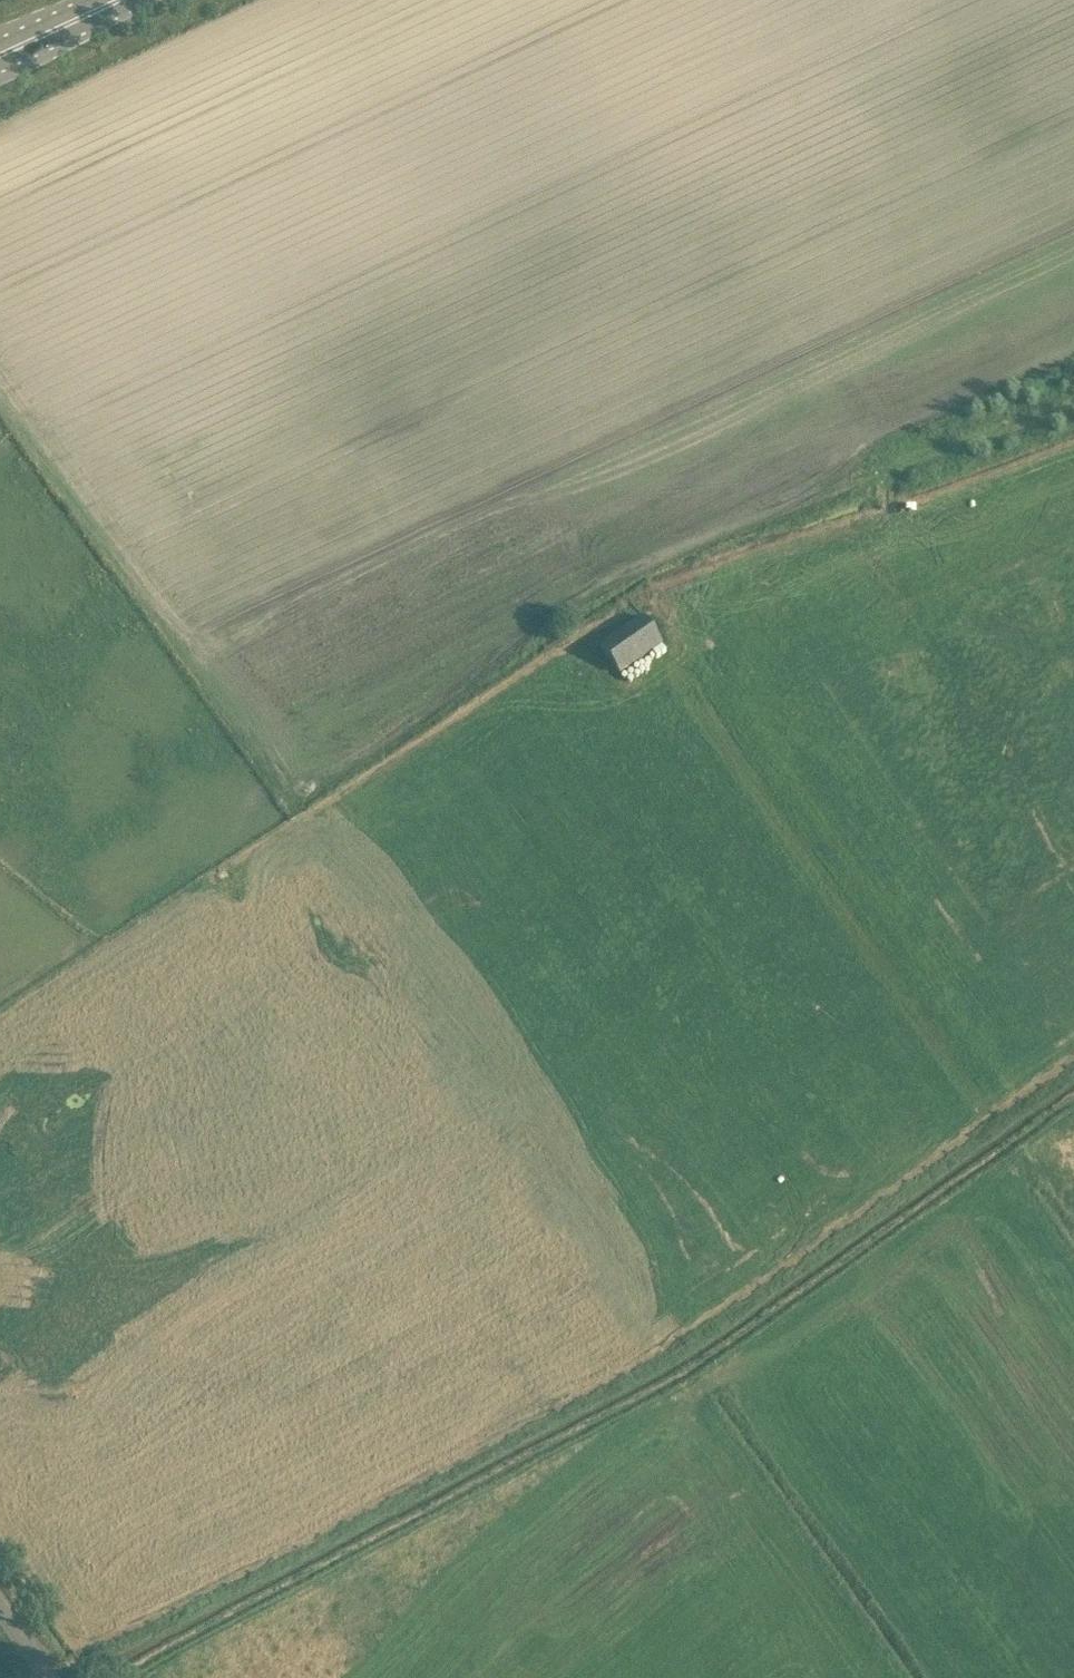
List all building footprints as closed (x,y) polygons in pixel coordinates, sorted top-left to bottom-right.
[(643,626),(608,647),(620,667),(655,646),(643,626)]
